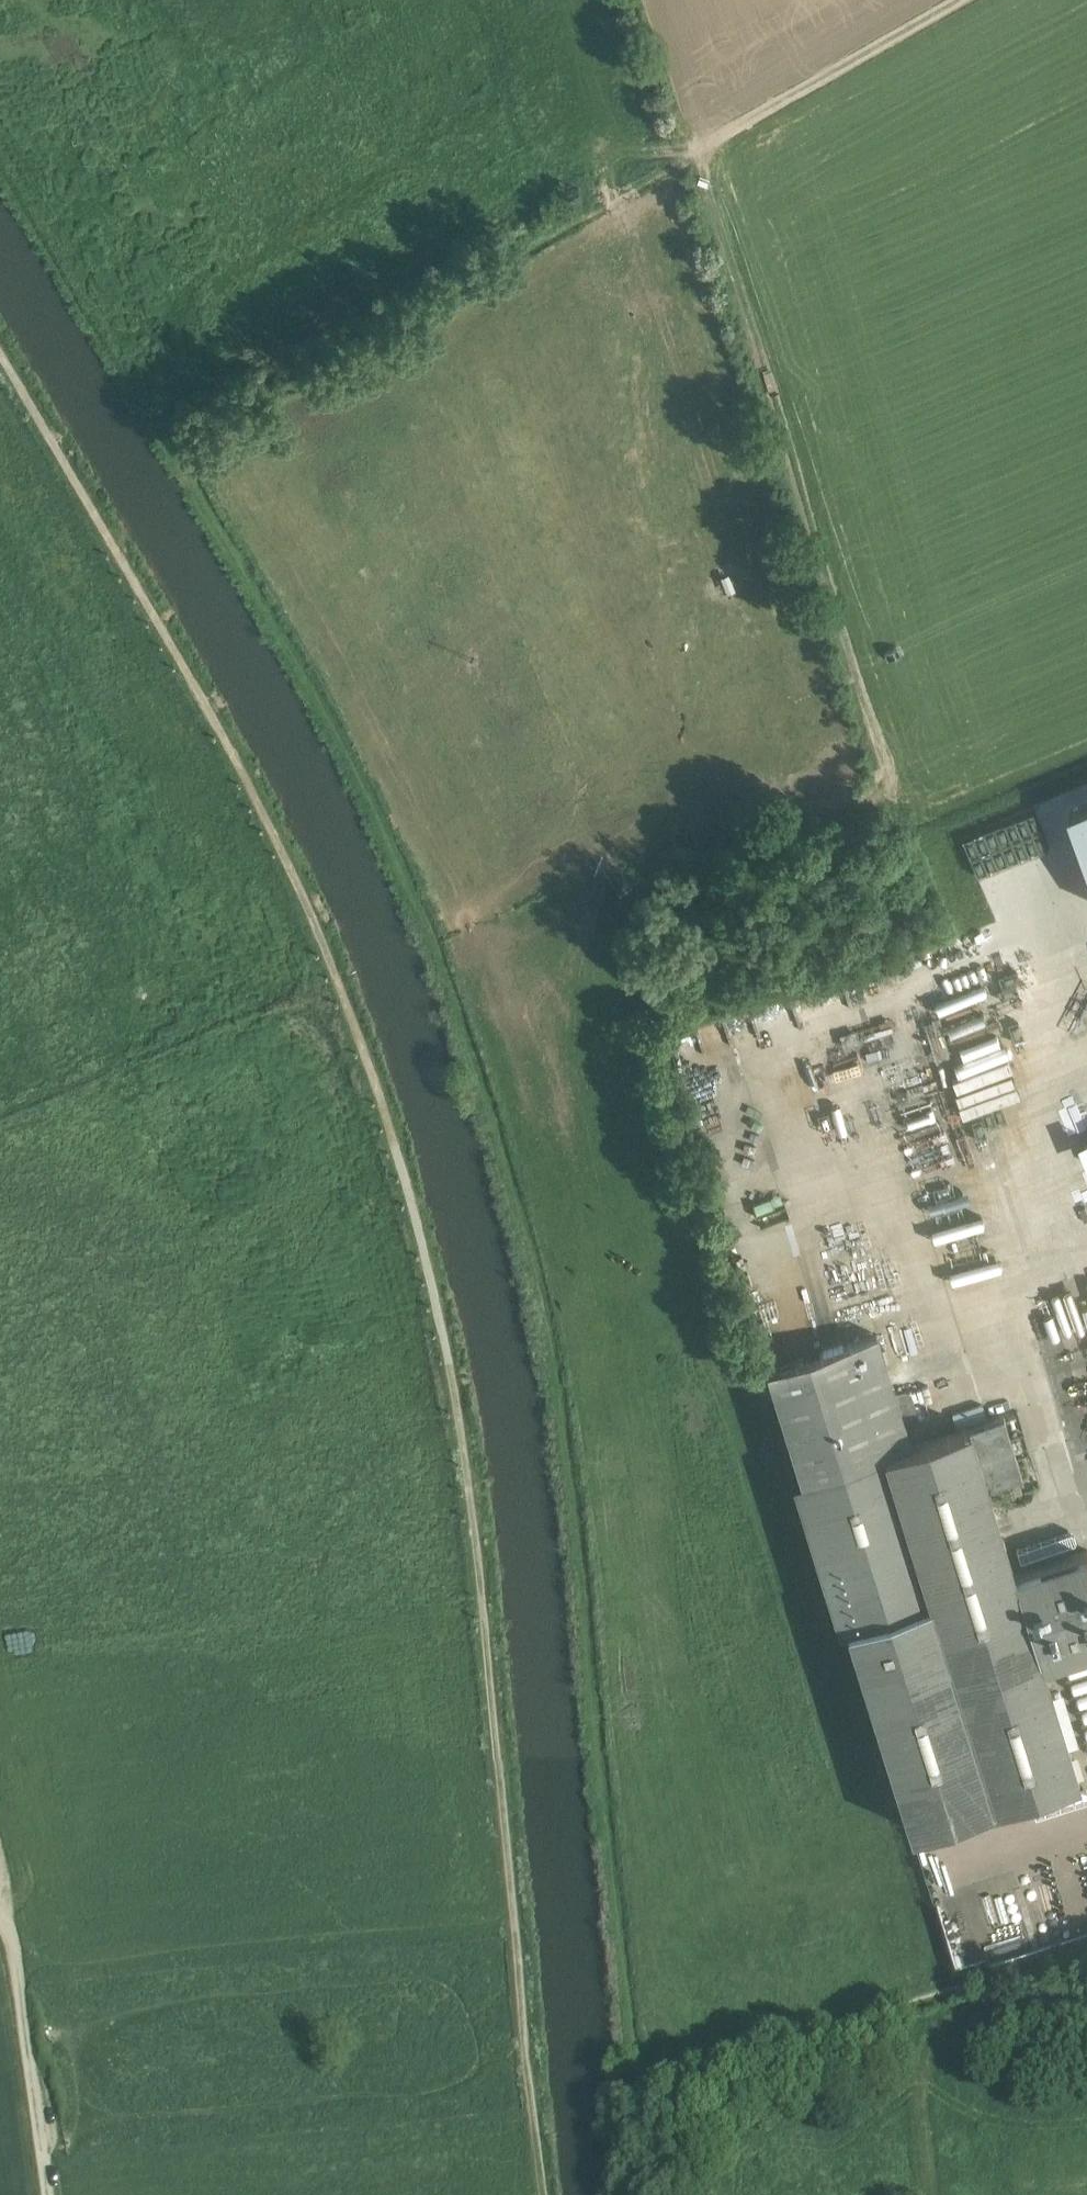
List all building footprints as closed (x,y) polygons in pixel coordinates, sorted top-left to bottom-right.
[(877,1331),(767,1364),(802,1476),(911,1442),(877,1331)] [(1003,1413),(969,1424),(987,1483),(1021,1472),(1003,1413)] [(911,1442),(802,1476),(848,1625),(930,1600),(948,1659),(1033,1633),(1014,1571),(987,1483),(969,1424),(967,1425),(966,1422),(962,1423),(963,1426),(911,1442)] [(948,1659),(930,1600),(848,1625),(911,1831),(1079,1779),(1042,1662),(1086,1648),(1086,1549),(1014,1571),(1033,1633),(948,1659)]
